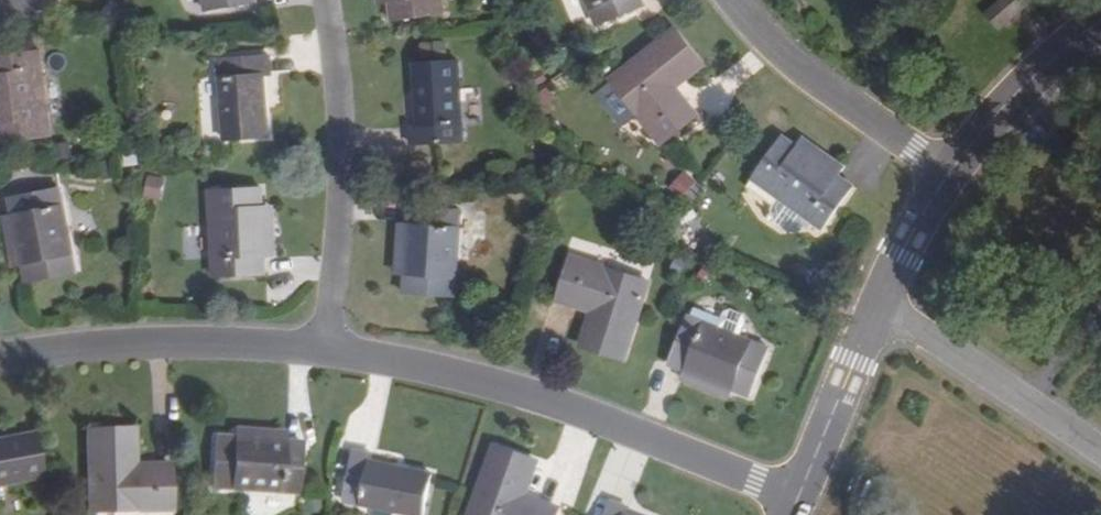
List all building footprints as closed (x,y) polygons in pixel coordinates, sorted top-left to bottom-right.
[(60,15),(59,0),(0,0),(0,20),(60,15)] [(256,3),(256,0),(203,0),(205,11),(256,3)] [(389,4),(391,21),(444,14),(442,0),(388,0),(389,4)] [(644,6),(642,0),(586,0),(597,26),(644,6)] [(1021,0),(1003,0),(987,14),(999,27),(1025,5),(1021,0)] [(146,34),(145,20),(134,21),(135,34),(146,34)] [(120,38),(119,26),(111,27),(112,39),(120,38)] [(703,65),(674,29),(612,79),(642,116),(640,118),(661,143),(698,114),(677,87),(703,65)] [(52,135),(40,53),(0,57),(0,142),(52,135)] [(272,76),(270,56),(218,60),(224,141),(270,138),(265,77),(272,76)] [(411,145),(464,142),(460,62),(414,65),(417,124),(410,126),(411,145)] [(219,78),(207,79),(208,111),(220,111),(219,78)] [(848,166),(805,136),(797,147),(841,176),(848,166)] [(853,184),(841,176),(797,147),(784,137),(754,181),(823,229),(853,184)] [(138,166),(137,155),(124,158),(125,168),(138,166)] [(150,175),(146,196),(162,199),(166,178),(150,175)] [(213,276),(266,275),(265,258),(264,206),(263,190),(211,192),(213,276)] [(60,191),(11,199),(13,215),(24,267),(27,283),(78,273),(60,191)] [(810,220),(780,200),(773,211),(775,223),(789,233),(801,231),(810,220)] [(278,258),(276,206),(264,206),(265,258),(278,258)] [(410,208),(409,224),(405,276),(404,293),(456,296),(461,211),(410,208)] [(11,269),(24,267),(13,215),(2,217),(11,269)] [(393,275),(405,276),(409,224),(397,223),(393,275)] [(581,346),(626,359),(650,282),(605,269),(605,267),(572,257),(558,301),(591,311),(581,346)] [(670,364),(684,370),(733,389),(751,395),(769,348),(690,317),(670,364)] [(730,400),(733,389),(684,370),(680,380),(730,400)] [(287,431),(235,426),(234,438),(286,443),(287,431)] [(134,431),(87,432),(88,512),(138,512),(139,512),(172,512),(172,465),(136,465),(134,431)] [(41,478),(34,435),(0,441),(0,486),(41,478)] [(303,444),(286,443),(234,438),(218,437),(214,489),(298,496),(303,444)] [(495,446),(468,514),(558,514),(560,509),(526,496),(539,463),(495,446)] [(355,451),(345,502),(408,514),(422,514),(432,476),(371,463),(373,454),(355,451)] [(611,501),(606,514),(628,514),(630,507),(611,501)]
